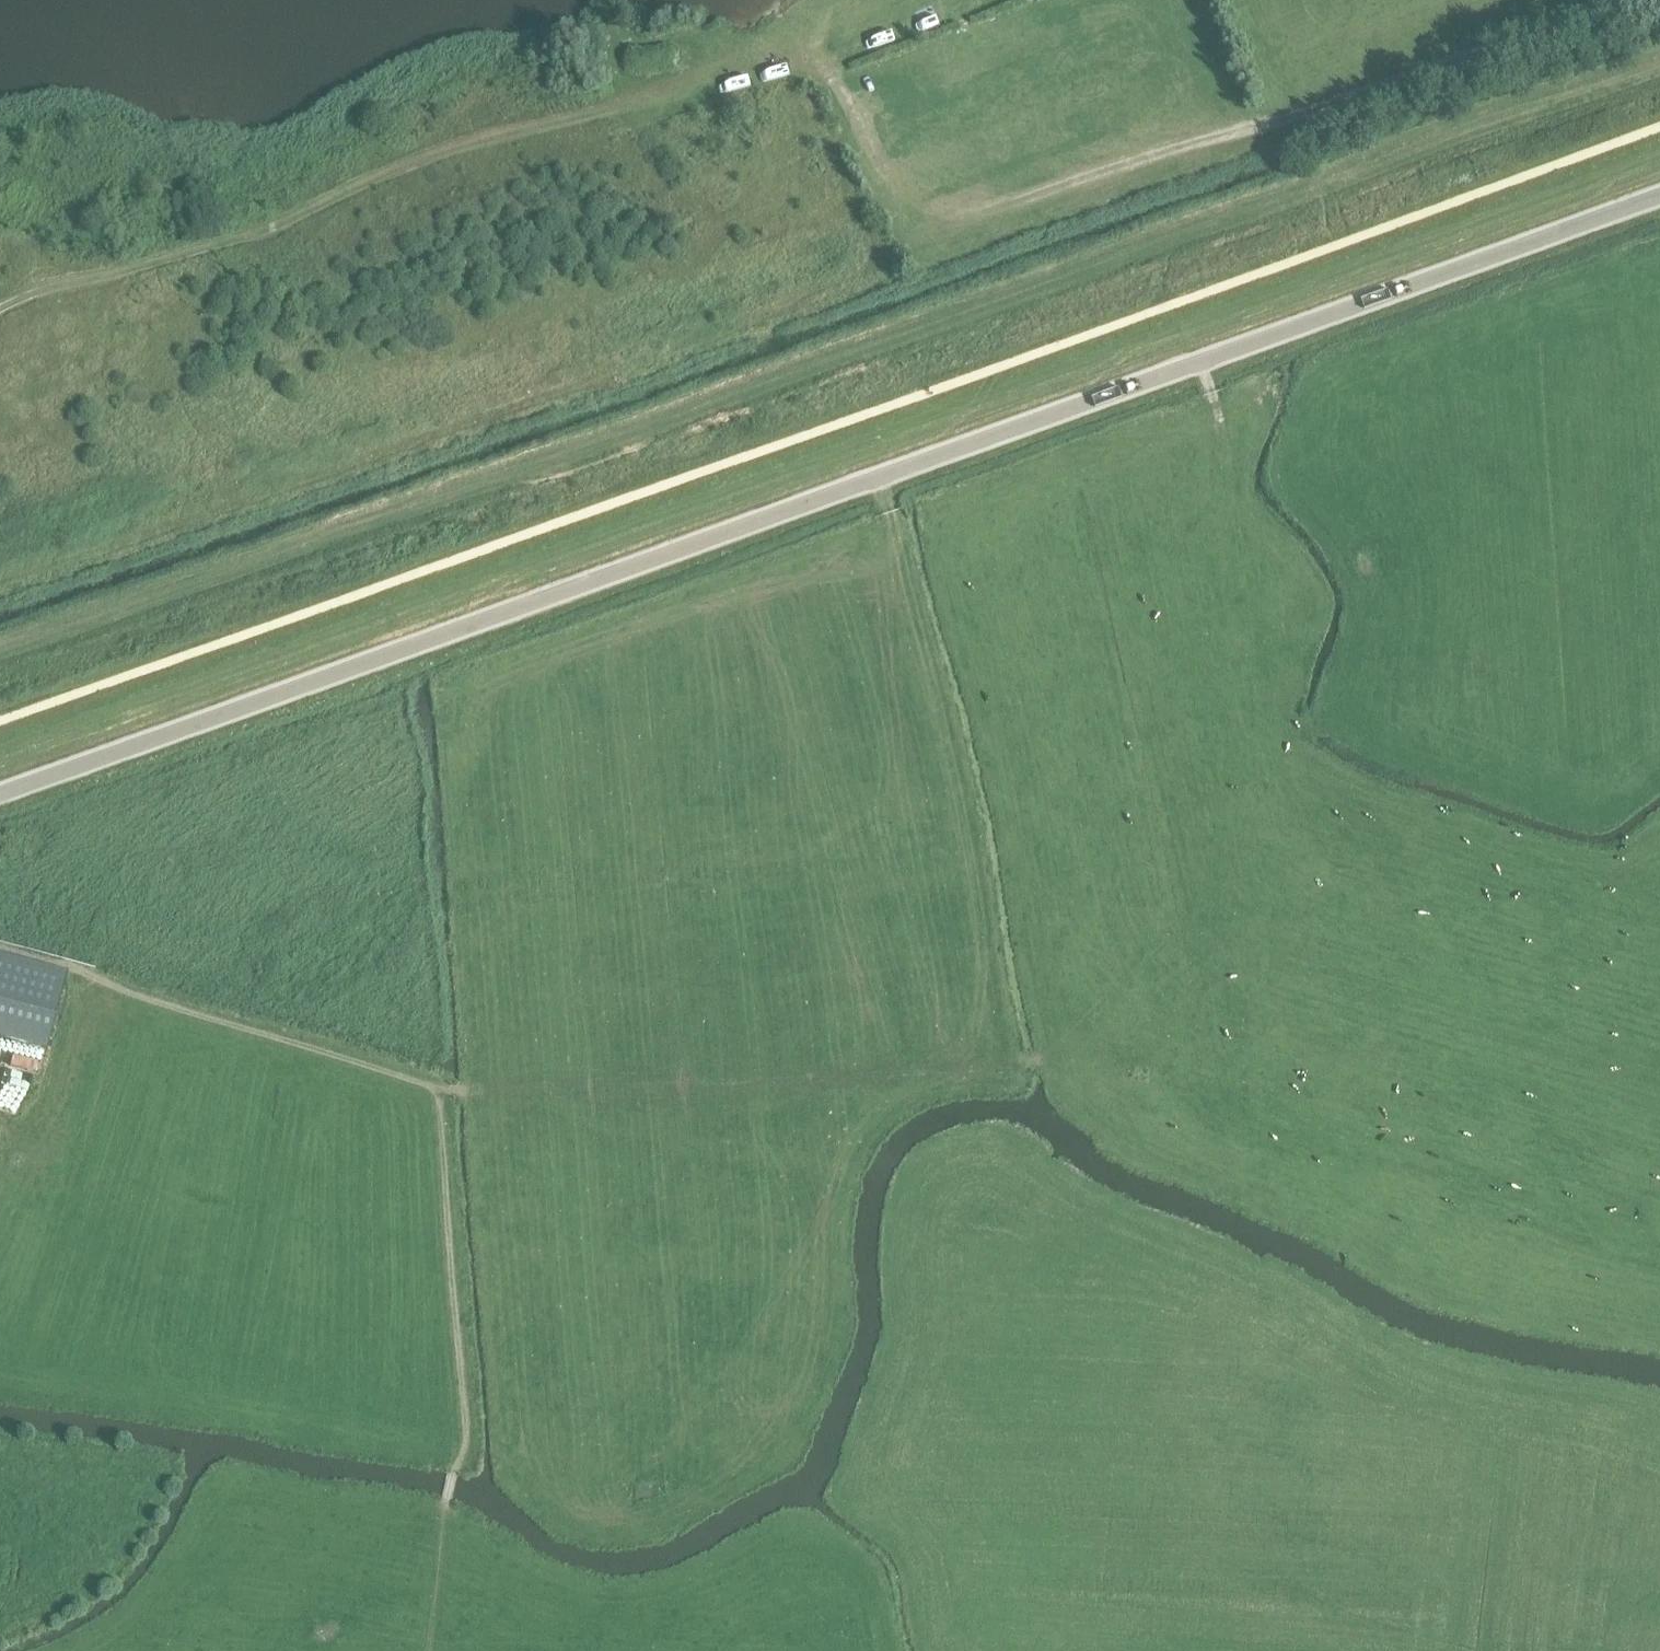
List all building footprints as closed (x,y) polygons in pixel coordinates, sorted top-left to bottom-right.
[(0,953),(0,1036),(44,1047),(66,969),(0,953)]
